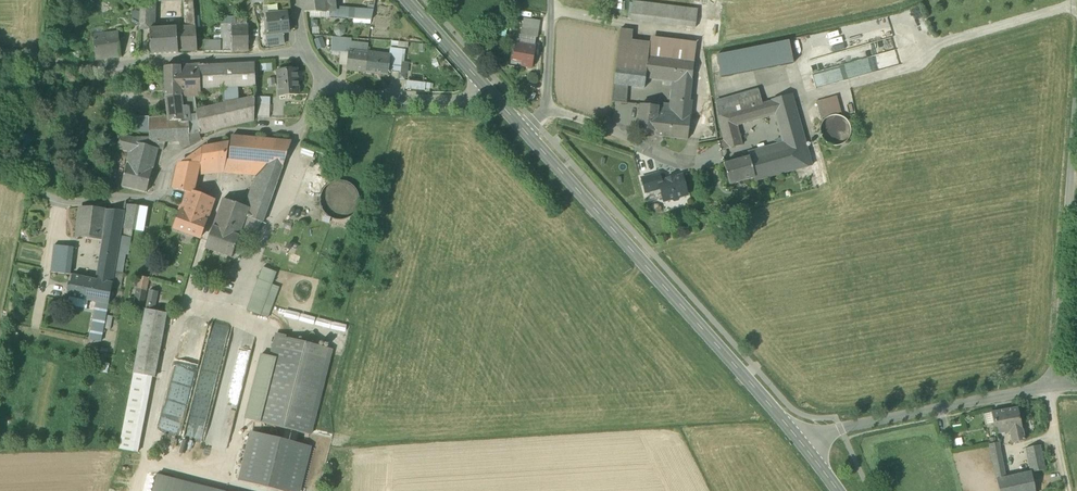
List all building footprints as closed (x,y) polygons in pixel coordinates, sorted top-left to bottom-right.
[(154,10),(154,3),(154,0),(141,0),(140,10),(151,10),(154,10)] [(195,23),(193,0),(183,0),(184,2),(185,23),(195,23)] [(333,18),(333,9),(333,2),(332,0),(302,0),(304,10),(310,11),(329,15),(329,17),(333,18)] [(630,20),(641,21),(644,3),(632,2),(630,20)] [(644,3),(641,21),(684,27),(686,9),(644,3)] [(333,18),(353,19),(371,21),(373,10),(333,9),(333,18)] [(684,27),(695,28),(698,10),(686,9),(684,27)] [(151,10),(140,10),(140,12),(139,26),(139,31),(150,30),(149,29),(153,29),(154,10),(151,10)] [(131,27),(139,26),(140,12),(131,12),(131,27)] [(289,32),(287,13),(266,15),(269,35),(283,33),(289,32)] [(522,29),(526,29),(526,28),(538,30),(540,21),(524,19),(522,29)] [(221,25),(220,27),(220,41),(220,52),(231,52),(231,25),(221,25)] [(231,25),(231,52),(248,52),(248,25),(246,25),(236,25),(231,25)] [(197,52),(195,27),(185,28),(177,28),(178,51),(197,52)] [(150,30),(151,55),(178,53),(178,51),(177,28),(153,29),(149,29),(150,30)] [(537,38),(538,30),(526,28),(526,29),(525,36),(535,38),(537,38)] [(620,29),(619,41),(631,42),(633,31),(620,29)] [(94,35),(95,61),(120,57),(118,32),(94,35)] [(285,44),(283,33),(269,35),(265,35),(266,46),(285,44)] [(535,38),(525,36),(519,35),(517,44),(534,47),(535,38)] [(318,50),(325,48),(321,37),(314,40),(318,50)] [(650,37),(649,45),(648,56),(694,62),(696,43),(650,37)] [(332,52),(346,53),(347,39),(331,38),(330,52),(332,52)] [(220,52),(220,41),(214,41),(204,41),(205,52),(220,52)] [(391,41),(391,47),(407,49),(408,43),(391,41)] [(649,45),(631,42),(619,41),(616,65),(646,69),(648,56),(649,45)] [(717,56),(720,71),(791,57),(788,42),(717,56)] [(521,66),(532,68),(535,48),(534,47),(517,44),(515,44),(512,61),(522,63),(521,66)] [(391,50),(390,57),(398,58),(399,51),(391,50)] [(367,54),(359,53),(350,51),(350,53),(348,66),(347,68),(365,71),(367,54)] [(346,53),(332,52),(332,55),(339,56),(338,66),(348,66),(350,53),(346,53)] [(390,57),(380,56),(378,55),(367,54),(365,71),(387,74),(388,71),(390,57)] [(616,65),(614,85),(628,87),(644,89),(645,78),(673,81),(670,105),(644,101),(643,105),(643,106),(658,108),(657,114),(674,115),(676,99),(689,101),(694,62),(648,56),(646,69),(616,65)] [(388,71),(396,72),(397,62),(398,58),(390,57),(388,71)] [(793,64),(791,57),(720,71),(721,78),(793,64)] [(405,63),(397,62),(396,72),(403,73),(405,63)] [(221,88),(222,88),(237,88),(254,87),(255,87),(255,63),(207,65),(200,65),(200,89),(204,89),(213,89),(214,89),(221,88)] [(201,97),(200,89),(200,65),(180,66),(181,98),(194,98),(201,97)] [(164,68),(165,97),(167,97),(181,98),(180,66),(164,68)] [(279,71),(281,96),(299,95),(298,70),(279,71)] [(404,88),(418,89),(418,81),(404,81),(404,88)] [(626,104),(628,87),(614,85),(613,85),(612,102),(626,104)] [(223,104),(238,101),(237,88),(222,88),(223,104)] [(738,97),(741,110),(762,104),(759,91),(738,97)] [(754,179),(755,182),(811,166),(791,96),(771,101),(771,102),(775,115),(782,139),(776,141),(778,151),(779,151),(750,160),(754,179)] [(817,100),(820,116),(841,113),(838,96),(817,100)] [(167,97),(168,107),(188,107),(189,116),(196,115),(195,111),(196,111),(194,98),(181,98),(167,97)] [(254,121),(255,97),(254,97),(238,101),(223,104),(196,111),(195,111),(196,115),(189,116),(169,117),(170,122),(181,121),(181,124),(188,123),(189,136),(199,134),(199,135),(208,133),(207,131),(213,130),(213,129),(231,125),(237,124),(237,125),(254,121)] [(716,103),(717,117),(741,110),(738,97),(716,103)] [(691,101),(689,101),(676,99),(674,115),(657,114),(655,131),(654,131),(654,132),(654,136),(687,140),(692,102),(691,101)] [(764,104),(767,117),(775,115),(771,102),(764,104)] [(257,117),(269,118),(270,105),(258,104),(257,117)] [(764,104),(762,104),(741,110),(717,117),(723,141),(718,142),(720,151),(742,146),(736,125),(767,117),(764,104)] [(638,129),(654,132),(654,131),(655,131),(657,114),(658,108),(643,106),(643,105),(641,105),(638,129)] [(169,117),(189,116),(188,107),(168,107),(167,107),(168,117),(169,117)] [(833,146),(841,146),(847,141),(851,134),(850,126),(845,119),(838,116),(830,117),(823,121),(820,129),(821,137),(825,143),(833,146)] [(132,128),(132,131),(149,131),(149,119),(149,117),(132,118),(132,128)] [(159,142),(170,142),(170,122),(169,117),(168,117),(149,119),(149,131),(149,138),(134,138),(133,142),(145,146),(145,142),(159,142)] [(170,142),(179,141),(189,136),(188,123),(181,124),(181,121),(170,122),(170,142)] [(152,170),(158,149),(145,146),(133,142),(134,138),(118,134),(114,148),(130,152),(127,164),(152,170)] [(199,134),(189,136),(179,141),(181,148),(201,139),(199,135),(199,134)] [(229,162),(263,165),(282,169),(292,142),(231,136),(229,162)] [(193,193),(197,176),(199,165),(226,163),(229,142),(203,147),(178,165),(173,188),(188,192),(193,193)] [(724,165),(729,185),(754,179),(750,160),(749,158),(724,165)] [(229,162),(226,163),(223,174),(255,177),(244,207),(249,208),(250,205),(251,196),(263,165),(229,162)] [(223,174),(226,163),(199,165),(197,176),(223,174)] [(121,186),(147,192),(152,170),(127,164),(121,186)] [(267,211),(282,169),(263,165),(251,196),(250,205),(267,211)] [(642,178),(646,193),(660,189),(659,183),(661,182),(659,174),(642,178)] [(660,189),(664,202),(671,200),(674,201),(678,200),(679,198),(687,196),(681,176),(674,178),(667,179),(667,180),(661,182),(659,183),(660,189)] [(334,220),(344,220),(353,215),(358,207),(359,197),(354,188),(345,182),(335,182),(326,187),(321,195),(320,205),(325,214),(334,220)] [(213,201),(193,193),(188,192),(180,212),(206,221),(207,221),(214,202),(213,201)] [(213,227),(239,237),(242,229),(246,217),(262,223),(267,211),(250,205),(249,208),(244,207),(223,199),(213,227)] [(124,211),(122,228),(132,229),(145,231),(149,208),(135,205),(126,204),(124,211)] [(76,237),(101,240),(105,210),(80,208),(76,237)] [(102,240),(119,242),(120,235),(122,228),(124,211),(105,210),(101,240),(102,240)] [(174,229),(200,239),(206,221),(180,212),(174,229)] [(246,217),(242,229),(258,234),(262,223),(246,217)] [(205,248),(232,258),(239,237),(213,227),(205,248)] [(131,237),(132,229),(122,228),(120,235),(131,237)] [(122,292),(131,237),(120,235),(119,242),(117,256),(116,263),(111,291),(122,292)] [(95,280),(98,281),(104,254),(117,256),(119,242),(102,240),(95,280)] [(51,272),(70,275),(73,248),(54,245),(51,272)] [(90,301),(97,303),(109,305),(111,291),(116,263),(117,256),(104,254),(98,281),(95,280),(94,280),(90,301)] [(262,268),(258,280),(272,285),(276,273),(262,268)] [(88,301),(90,301),(94,280),(73,275),(72,276),(68,297),(69,297),(88,301)] [(133,308),(143,310),(149,279),(139,277),(135,298),(133,308)] [(260,316),(272,285),(258,280),(246,311),(260,316)] [(279,287),(272,285),(260,316),(267,318),(279,287)] [(149,291),(145,310),(154,311),(157,293),(149,291)] [(88,301),(69,297),(67,305),(86,309),(88,301)] [(106,315),(109,305),(97,303),(95,313),(89,340),(101,343),(106,315)] [(152,377),(155,378),(167,314),(154,311),(145,310),(133,374),(152,377)] [(330,320),(283,311),(282,318),(345,330),(346,325),(330,322),(330,320)] [(106,315),(104,329),(110,330),(113,316),(106,315)] [(276,336),(270,358),(275,359),(259,422),(310,435),(332,350),(284,339),(276,336)] [(245,419),(259,422),(275,359),(270,358),(261,356),(245,419)] [(119,449),(138,453),(152,377),(133,374),(119,449)] [(1009,432),(1011,443),(1024,441),(1017,408),(991,413),(996,435),(1009,432)] [(240,480),(284,490),(298,490),(309,447),(252,433),(240,480)] [(227,446),(228,436),(216,434),(215,444),(227,446)] [(989,445),(996,480),(1005,478),(998,443),(989,445)] [(1026,449),(1031,472),(1031,473),(1045,470),(1040,446),(1026,449)] [(1005,478),(996,480),(998,490),(1035,490),(1031,473),(1031,472),(1005,478)] [(157,475),(153,490),(219,490),(157,475)]
